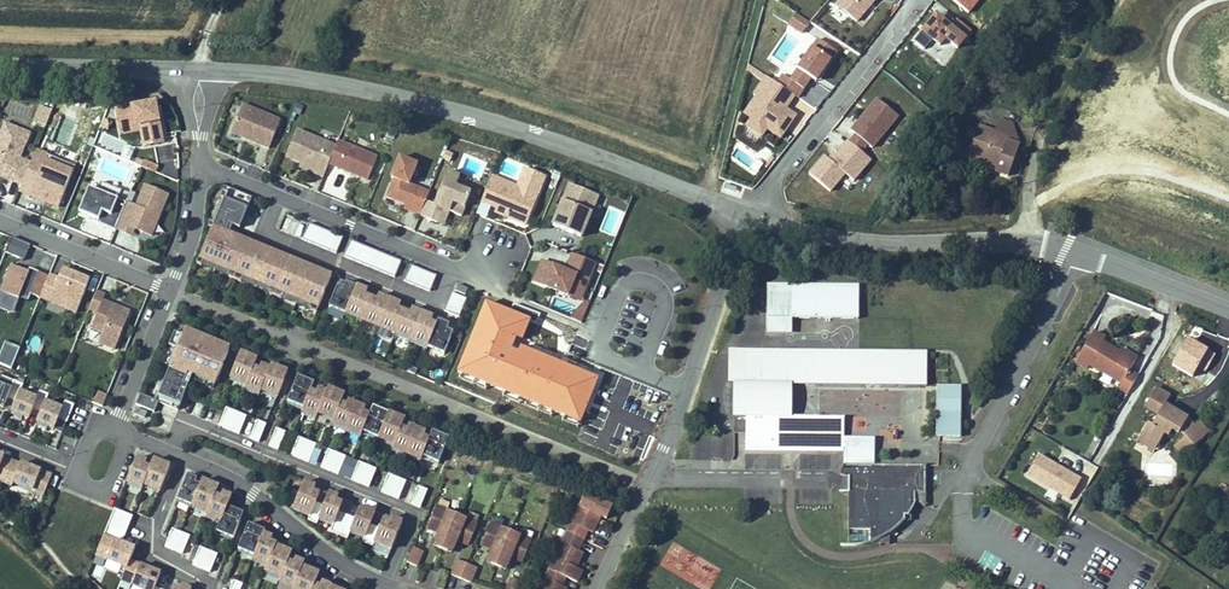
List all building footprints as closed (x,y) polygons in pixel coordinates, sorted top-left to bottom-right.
[(866,0),(835,0),(853,16),(866,0)] [(967,13),(978,0),(951,0),(967,13)] [(947,40),(962,23),(948,10),(941,18),(927,5),(904,31),(914,40),(922,30),(930,37),(936,30),(947,40)] [(796,11),(788,24),(801,33),(810,21),(796,11)] [(805,69),(826,39),(808,27),(780,67),(772,62),(766,70),(773,75),(783,82),(789,86),(802,68),(805,69)] [(774,96),(764,88),(773,75),(766,70),(755,63),(742,81),(745,83),(733,100),(740,105),(734,112),(750,123),(755,115),(768,125),(784,103),(774,96)] [(774,96),(783,82),(773,75),(764,88),(774,96)] [(859,136),(887,106),(866,88),(839,119),(844,123),(855,133),(859,136)] [(163,134),(155,94),(116,102),(120,122),(140,118),(144,138),(163,134)] [(47,117),(51,104),(40,100),(35,112),(47,117)] [(267,154),(278,126),(239,112),(230,136),(243,141),(242,145),(267,154)] [(982,128),(1005,136),(997,120),(985,116),(982,128)] [(28,127),(4,119),(0,128),(0,170),(23,179),(31,157),(19,153),(28,127)] [(855,133),(844,123),(838,130),(849,140),(855,133)] [(982,128),(965,123),(959,140),(942,134),(935,154),(952,160),(955,154),(971,159),(985,164),(983,170),(999,175),(1009,142),(1005,136),(982,128)] [(841,169),(859,149),(849,140),(838,130),(836,129),(818,149),(812,144),(796,161),(817,179),(832,162),(841,169)] [(243,141),(230,136),(229,140),(242,145),(243,141)] [(334,151),(294,136),(284,163),(299,168),(314,174),(312,177),(322,181),(327,168),(334,151)] [(367,183),(375,161),(336,146),(334,151),(327,168),(367,183)] [(969,165),(971,159),(955,154),(952,160),(969,165)] [(428,195),(407,187),(415,167),(397,161),(389,181),(392,182),(385,201),(405,208),(411,211),(409,214),(419,217),(424,204),(428,195)] [(314,174),(299,168),(298,172),(312,177),(314,174)] [(525,226),(543,177),(523,169),(514,191),(498,185),(500,180),(491,176),(481,202),(490,206),(489,208),(505,214),(503,218),(525,226)] [(460,218),(469,195),(454,189),(458,179),(446,174),(433,207),(424,204),(419,217),(419,219),(437,226),(442,211),(460,218)] [(117,222),(127,195),(119,192),(122,183),(102,176),(98,184),(90,181),(81,205),(100,213),(99,216),(117,222)] [(514,191),(517,186),(500,180),(498,185),(514,191)] [(580,237),(595,196),(568,186),(552,227),(580,237)] [(300,288),(307,271),(273,258),(267,276),(259,273),(265,255),(232,242),(225,260),(218,257),(224,240),(225,240),(229,231),(239,234),(251,204),(224,193),(220,204),(223,205),(214,229),(208,227),(208,233),(212,234),(200,265),(199,265),(197,271),(202,273),(204,267),(230,277),(228,283),(242,288),(244,283),(271,293),(268,299),(318,318),(332,281),(315,274),(308,291),(300,288)] [(153,227),(160,207),(127,195),(117,222),(127,225),(130,218),(135,220),(153,227)] [(133,228),(135,220),(130,218),(127,225),(133,228)] [(301,245),(310,248),(317,232),(308,229),(301,245)] [(26,254),(32,239),(13,231),(7,247),(26,254)] [(310,248),(319,251),(325,235),(317,232),(310,248)] [(319,251),(327,255),(333,239),(325,235),(319,251)] [(327,255),(336,258),(342,242),(333,239),(327,255)] [(343,261),(352,264),(358,248),(350,245),(343,261)] [(352,264),(361,268),(367,252),(358,248),(352,264)] [(361,268),(369,271),(375,255),(367,252),(361,268)] [(566,272),(542,263),(534,283),(568,296),(570,291),(583,296),(595,263),(573,254),(566,272)] [(369,271),(378,274),(384,258),(375,255),(369,271)] [(378,274),(386,277),(392,261),(384,258),(378,274)] [(43,292),(51,270),(32,262),(31,265),(29,265),(28,268),(22,266),(23,263),(13,259),(3,285),(21,292),(22,291),(31,294),(33,288),(43,292)] [(386,277),(395,281),(401,265),(392,261),(386,277)] [(79,305),(92,272),(65,262),(61,272),(52,268),(51,270),(43,292),(52,295),(54,290),(69,296),(68,301),(79,305)] [(404,284),(413,288),(419,272),(410,268),(404,284)] [(413,288),(421,291),(428,275),(419,272),(413,288)] [(428,275),(421,291),(430,295),(437,278),(428,275)] [(805,311),(805,281),(781,281),(782,324),(805,324),(805,311)] [(874,282),(805,281),(805,311),(874,312),(874,282)] [(118,341),(133,304),(105,293),(107,288),(98,284),(92,302),(100,305),(94,321),(106,325),(102,335),(118,341)] [(446,356),(454,334),(448,332),(450,327),(439,322),(437,328),(432,325),(434,320),(413,312),(411,317),(399,313),(401,307),(380,299),(378,304),(366,300),(368,294),(347,286),(345,291),(338,289),(330,311),(446,356)] [(466,297),(468,291),(457,287),(455,293),(466,297)] [(581,301),(583,296),(570,291),(568,296),(581,301)] [(378,304),(380,299),(368,294),(366,300),(378,304)] [(467,301),(452,295),(448,304),(464,310),(467,301)] [(555,298),(552,305),(574,311),(571,321),(582,324),(587,307),(555,298)] [(464,310),(448,304),(445,313),(460,319),(464,310)] [(413,312),(401,307),(399,313),(411,317),(413,312)] [(193,376),(188,374),(201,342),(208,345),(200,366),(220,373),(233,338),(188,320),(186,326),(178,322),(172,336),(176,337),(181,339),(174,359),(168,357),(166,362),(172,364),(161,392),(155,390),(145,386),(141,396),(159,403),(163,393),(183,401),(193,376)] [(1093,355),(1125,372),(1122,378),(1131,383),(1141,365),(1132,360),(1138,351),(1122,342),(1103,333),(1106,328),(1095,323),(1079,354),(1090,360),(1093,355)] [(174,359),(181,339),(176,337),(168,357),(174,359)] [(1122,342),(1138,351),(1140,346),(1124,337),(1122,342)] [(763,352),(742,353),(743,375),(753,375),(753,379),(748,379),(750,414),(761,413),(762,443),(803,442),(801,416),(800,385),(800,376),(826,374),(827,384),(915,380),(913,341),(763,347),(763,352)] [(282,386),(292,361),(275,354),(274,358),(265,355),(263,359),(258,357),(261,349),(245,342),(235,368),(251,374),(249,378),(264,384),(265,380),(282,386)] [(19,350),(4,344),(0,354),(0,368),(11,372),(19,350)] [(267,351),(261,349),(258,357),(263,359),(267,351)] [(161,392),(172,364),(166,362),(155,390),(161,392)] [(370,396),(353,389),(351,393),(346,391),(349,383),(333,376),(331,380),(322,377),(320,381),(316,379),(319,371),(302,365),(292,391),(308,398),(307,401),(321,407),(323,403),(339,409),(337,413),(366,424),(368,420),(400,432),(398,436),(427,447),(428,443),(444,449),(454,423),(437,417),(434,425),(429,423),(431,419),(414,412),(412,417),(407,415),(410,406),(378,394),(374,402),(369,400),(370,396)] [(1155,388),(1165,394),(1159,404),(1155,402),(1148,414),(1168,425),(1173,415),(1177,417),(1182,408),(1188,411),(1193,418),(1185,425),(1193,435),(1212,419),(1202,407),(1196,399),(1175,387),(1181,377),(1166,369),(1155,388)] [(333,376),(319,371),(316,379),(320,381),(322,377),(331,380),(333,376)] [(800,385),(827,384),(826,374),(800,376),(800,385)] [(951,378),(925,379),(928,431),(954,430),(951,378)] [(378,394),(349,383),(346,391),(351,393),(353,389),(370,396),(369,400),(374,402),(378,394)] [(24,385),(16,406),(34,413),(38,403),(45,406),(53,388),(44,384),(41,392),(24,385)] [(97,395),(107,399),(111,388),(101,384),(97,395)] [(67,402),(50,396),(42,416),(60,423),(63,413),(72,416),(78,398),(69,394),(67,402)] [(150,410),(152,404),(141,399),(139,406),(150,410)] [(1202,407),(1212,419),(1219,414),(1209,401),(1202,407)] [(434,425),(437,417),(410,406),(407,415),(412,417),(414,412),(431,419),(429,423),(434,425)] [(225,409),(218,428),(239,436),(247,417),(225,409)] [(828,415),(829,441),(857,439),(856,414),(828,415)] [(1168,425),(1148,414),(1144,421),(1164,432),(1168,425)] [(801,416),(803,442),(829,441),(828,415),(801,416)] [(260,444),(266,425),(248,419),(241,437),(260,444)] [(267,448),(278,452),(286,434),(275,430),(267,448)] [(859,435),(859,445),(870,445),(873,441),(889,453),(890,435),(859,435)] [(308,464),(315,445),(298,439),(291,458),(308,464)] [(859,445),(859,463),(889,463),(889,453),(873,441),(870,445),(859,445)] [(2,470),(1,473),(9,476),(18,455),(9,452),(10,450),(0,447),(0,469),(2,470)] [(143,449),(133,475),(148,480),(150,477),(156,459),(150,457),(152,453),(143,449)] [(156,459),(159,451),(154,449),(152,453),(150,457),(156,459)] [(159,451),(156,459),(150,477),(166,483),(176,457),(159,451)] [(308,465),(315,467),(321,454),(314,451),(308,465)] [(1067,500),(1080,476),(1037,452),(1024,476),(1067,500)] [(50,488),(58,469),(26,457),(26,458),(18,455),(9,476),(18,479),(19,476),(50,488)] [(859,463),(858,463),(855,473),(856,473),(858,474),(860,474),(862,475),(863,475),(864,490),(865,526),(885,526),(886,537),(891,535),(895,534),(895,533),(899,531),(902,529),(904,528),(906,526),(908,524),(910,522),(913,520),(915,518),(917,515),(918,515),(918,510),(922,510),(921,510),(922,509),(923,506),(925,504),(926,501),(927,499),(928,497),(928,496),(927,496),(927,488),(937,488),(936,466),(936,461),(929,462),(889,463),(859,463)] [(194,465),(184,491),(198,496),(206,475),(201,473),(203,468),(194,465)] [(206,475),(198,496),(214,503),(221,485),(225,476),(209,470),(206,475)] [(377,512),(382,499),(373,496),(371,500),(365,498),(362,507),(345,500),(349,491),(343,489),(345,485),(336,481),(330,494),(322,491),(326,482),(320,480),(322,475),(310,470),(300,498),(317,505),(315,509),(324,513),(326,507),(340,512),(337,520),(355,527),(358,519),(372,524),(370,530),(380,534),(382,530),(399,536),(409,509),(398,504),(396,510),(390,507),(386,516),(377,512)] [(855,490),(864,490),(863,475),(862,475),(860,474),(855,490)] [(227,487),(229,481),(230,478),(225,476),(221,485),(227,487)] [(592,478),(584,495),(589,498),(584,509),(579,506),(563,543),(568,545),(562,556),(558,554),(554,563),(558,565),(553,577),(548,574),(542,588),(566,588),(562,587),(565,582),(570,585),(575,572),(570,570),(574,562),(579,564),(585,566),(591,555),(584,552),(581,550),(583,545),(587,547),(591,537),(586,534),(595,515),(600,517),(606,504),(601,502),(603,497),(608,499),(614,502),(619,490),(605,483),(605,484),(592,478)] [(214,503),(213,506),(228,512),(233,497),(238,485),(229,481),(227,487),(221,485),(214,503)] [(454,497),(456,490),(448,486),(445,493),(454,497)] [(937,500),(937,488),(927,488),(927,496),(928,496),(937,500)] [(477,528),(485,509),(483,508),(474,505),(454,497),(445,493),(443,492),(436,512),(447,517),(443,528),(445,533),(445,534),(455,538),(456,537),(461,535),(465,524),(477,528)] [(584,509),(589,498),(584,495),(579,506),(584,509)] [(228,512),(223,522),(240,529),(250,503),(233,497),(228,512)] [(483,508),(486,502),(477,498),(474,505),(483,508)] [(121,501),(103,548),(129,558),(127,564),(132,566),(137,553),(142,540),(129,535),(139,508),(121,501)] [(508,512),(511,505),(502,502),(499,509),(508,512)] [(532,544),(539,524),(538,524),(529,520),(508,512),(499,509),(498,508),(490,528),(502,533),(497,543),(500,549),(499,550),(510,554),(510,553),(516,550),(520,540),(532,544)] [(255,513),(245,539),(262,546),(271,523),(272,520),(255,513)] [(538,524),(541,517),(532,514),(529,520),(538,524)] [(283,535),(283,534),(277,531),(279,527),(271,523),(262,546),(258,555),(273,561),(283,535)] [(865,526),(865,541),(870,541),(877,540),(884,538),(886,537),(885,526),(865,526)] [(895,534),(895,538),(904,538),(904,528),(902,529),(899,531),(895,533),(895,534)] [(431,538),(421,534),(415,549),(425,553),(431,538)] [(299,541),(283,535),(273,561),(289,567),(296,550),(299,541)] [(303,548),(304,543),(299,541),(296,550),(301,552),(303,548)] [(562,556),(568,545),(563,543),(558,554),(562,556)] [(479,568),(485,553),(466,546),(460,561),(479,568)] [(302,577),(310,556),(312,552),(303,548),(301,552),(296,550),(289,567),(287,571),(302,577)] [(405,566),(417,571),(424,553),(413,548),(405,566)] [(212,574),(216,554),(197,550),(193,571),(212,574)] [(168,565),(137,553),(132,566),(129,572),(160,584),(159,588),(169,588),(171,582),(163,579),(168,565)] [(317,588),(322,573),(327,562),(310,556),(302,577),(300,581),(317,588)] [(328,575),(332,564),(327,562),(322,573),(328,575)] [(451,580),(473,586),(478,568),(456,562),(451,580)] [(530,566),(520,562),(514,578),(523,582),(530,566)] [(575,572),(579,564),(574,562),(570,570),(575,572)] [(338,575),(340,571),(337,566),(332,563),(328,575),(322,573),(317,588),(316,588),(333,588),(338,575)] [(553,577),(558,565),(554,563),(548,574),(553,577)] [(354,582),(338,575),(333,588),(351,588),(354,582)] [(1196,588),(1177,576),(1170,588),(1195,588),(1196,588)] [(199,580),(190,577),(188,581),(182,579),(180,585),(171,582),(169,588),(196,588),(199,580)]
